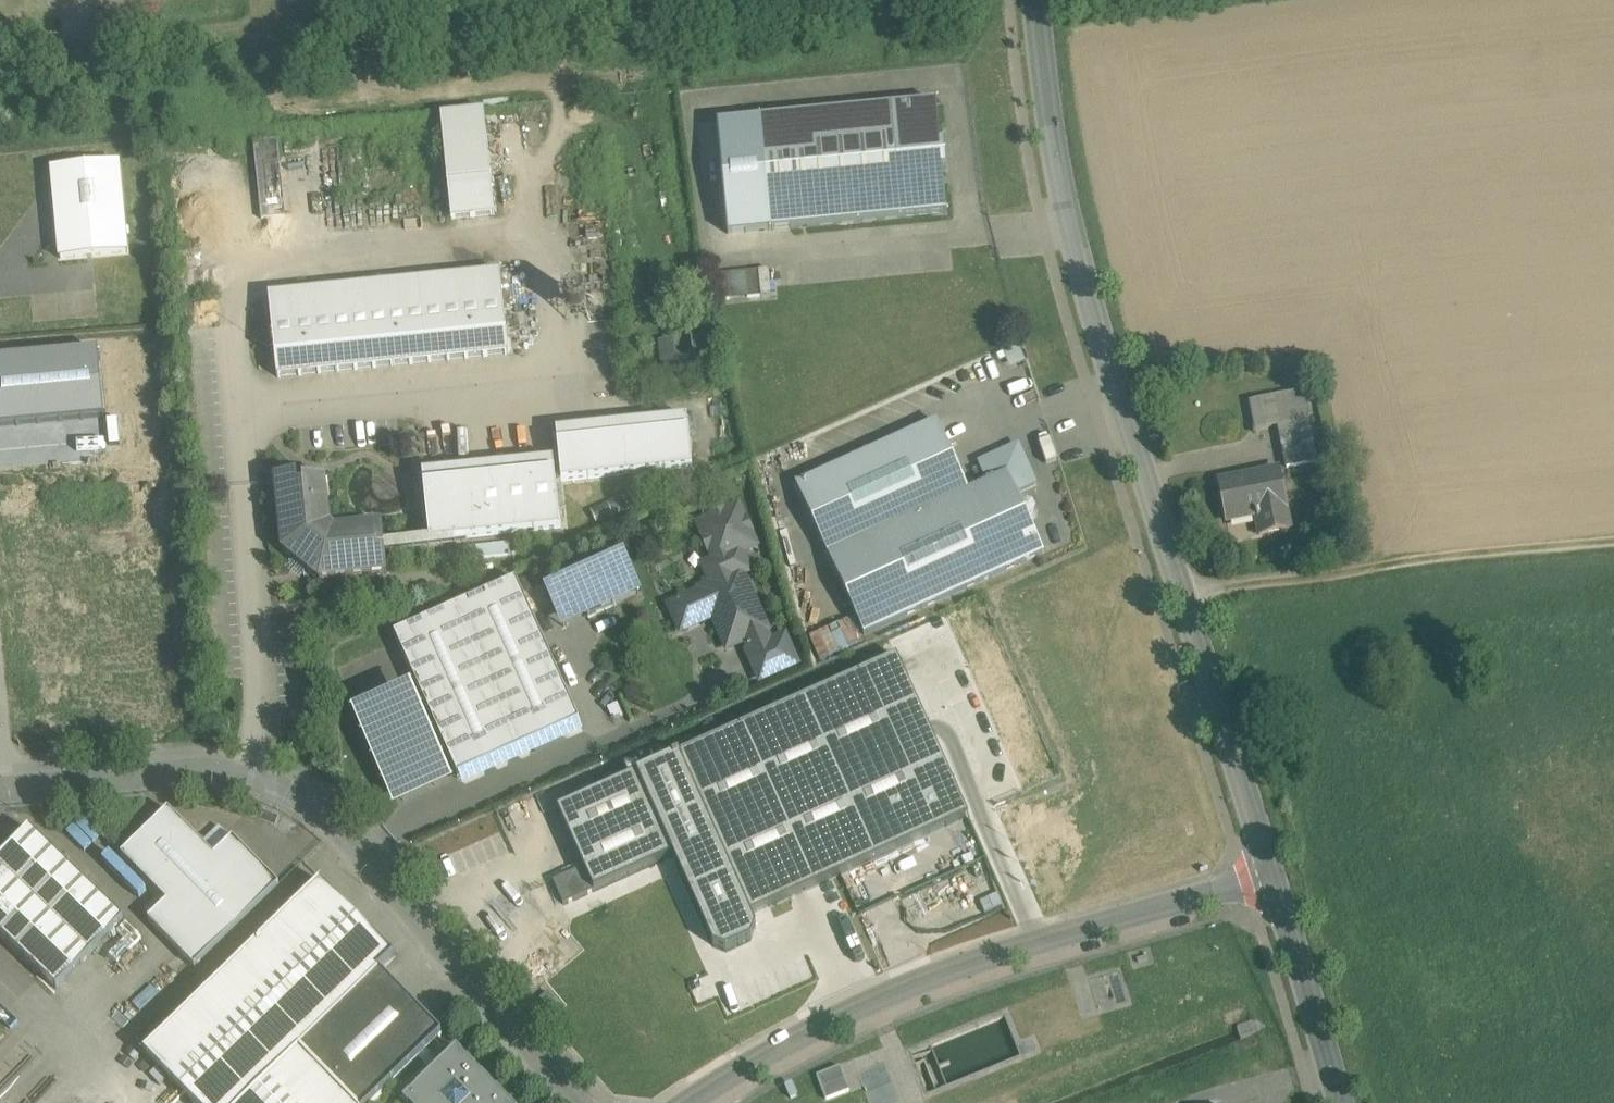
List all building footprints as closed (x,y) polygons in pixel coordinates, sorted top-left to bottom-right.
[(937,103),(761,119),(771,230),(947,213),(937,103)] [(485,111),(441,115),(452,219),(495,215),(485,111)] [(278,140),(254,143),(255,155),(280,153),(278,140)] [(280,153),(255,155),(257,168),(281,166),(280,153)] [(122,164),(53,169),(59,260),(128,255),(122,164)] [(281,166),(257,168),(258,181),(282,179),(281,166)] [(282,179),(258,181),(259,194),(283,192),(282,179)] [(283,192),(259,194),(261,207),(285,205),(283,192)] [(285,205),(261,207),(262,220),(286,217),(285,205)] [(764,269),(749,271),(751,297),(766,296),(764,269)] [(501,272),(270,296),(278,378),(509,354),(501,272)] [(733,277),(715,278),(718,303),(735,301),(733,277)] [(681,339),(664,338),(666,361),(679,371),(696,375),(711,366),(713,357),(712,337),(700,340),(700,356),(691,360),(684,354),(681,339)] [(1304,390),(1251,401),(1257,430),(1280,425),(1309,419),(1304,390)] [(687,417),(557,431),(561,468),(555,469),(556,481),(693,467),(687,417)] [(1309,419),(1280,425),(1288,467),(1318,461),(1309,419)] [(937,421),(796,484),(828,554),(968,490),(937,421)] [(554,460),(423,473),(430,541),(561,527),(556,481),(555,469),(554,460)] [(1280,469),(1220,481),(1228,523),(1257,517),(1261,535),(1292,529),(1280,469)] [(968,490),(828,554),(864,634),(1044,553),(1028,519),(1033,517),(1035,512),(1032,507),(1028,505),(1023,507),(1008,473),(968,490)] [(325,478),(303,480),(303,487),(298,487),(297,476),(275,479),(282,551),(320,581),(387,574),(385,552),(379,553),(378,547),(385,547),(382,524),(334,529),(330,526),(325,478)] [(767,630),(742,574),(750,570),(741,552),(755,545),(749,531),(751,530),(747,520),(745,521),(738,507),(724,513),(723,511),(713,516),(714,518),(700,524),(706,539),(704,540),(709,549),(711,548),(716,560),(705,565),(713,584),(701,589),(702,591),(670,606),(682,630),(713,616),(728,648),(747,639),(752,651),(771,643),(765,631),(767,630)] [(547,589),(563,625),(640,590),(623,554),(547,589)] [(516,579),(394,633),(458,775),(579,720),(516,579)] [(810,633),(820,657),(849,644),(839,620),(810,633)] [(752,651),(749,653),(761,679),(797,663),(785,636),(771,643),(752,651)] [(897,657),(637,773),(634,767),(618,774),(621,780),(558,809),(584,867),(554,881),(564,904),(674,855),(717,835),(751,915),(969,817),(897,657)] [(449,779),(410,688),(355,712),(394,803),(449,779)] [(214,857),(169,810),(122,856),(167,902),(149,921),(195,968),(279,885),(233,838),(214,857)] [(30,829),(0,860),(0,934),(57,990),(124,920),(30,829)] [(751,915),(717,835),(674,855),(714,945),(741,955),(746,953),(756,926),(751,915)] [(145,1053),(194,1102),(244,1102),(301,1048),(300,1048),(378,971),(379,970),(394,955),(321,881),(145,1053)] [(300,1048),(301,1048),(354,1102),(372,1102),(442,1034),(379,970),(378,971),(300,1048)] [(301,1048),(244,1102),(354,1102),(301,1048)] [(457,1049),(404,1101),(405,1102),(510,1102),(457,1049)] [(840,1066),(817,1075),(822,1087),(845,1078),(840,1066)] [(845,1078),(822,1087),(826,1099),(849,1090),(845,1078)]
